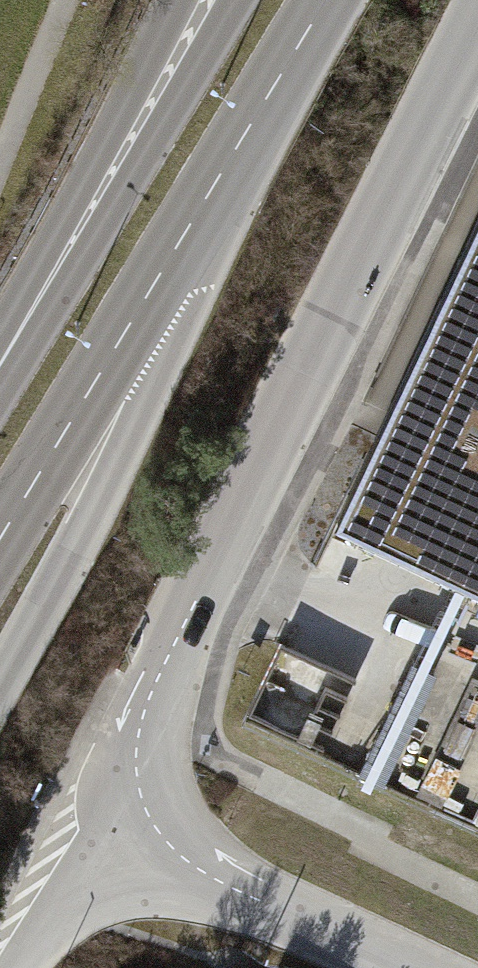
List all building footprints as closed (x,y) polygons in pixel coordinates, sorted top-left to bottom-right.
[(306,583),(242,718),(477,830),(477,220),(306,583)]
